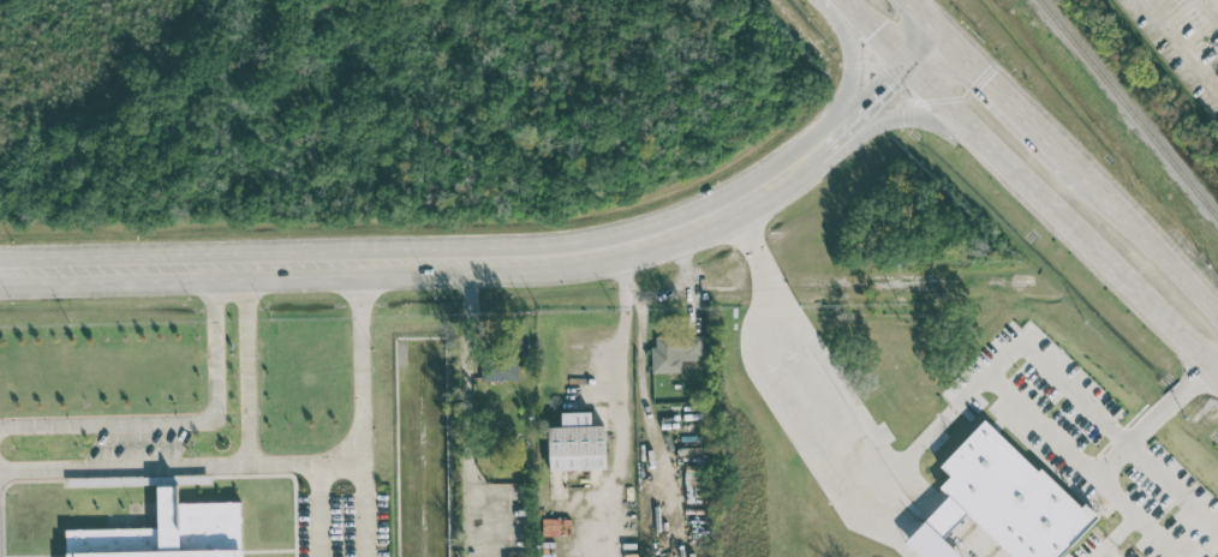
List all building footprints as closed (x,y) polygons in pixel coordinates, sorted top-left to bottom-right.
[(652,372),(681,372),(681,359),(703,358),(701,335),(651,336),(652,372)] [(479,379),(517,381),(517,357),(480,357),(479,379)] [(605,469),(604,425),(590,425),(590,412),(560,412),(560,426),(547,426),(548,471),(605,469)] [(1097,516),(1083,503),(1080,508),(983,418),(938,466),(948,475),(938,487),(947,496),(932,510),(907,538),(903,541),(919,556),(962,556),(941,538),(949,529),(963,514),(1010,556),(1059,556),(1097,516)] [(94,479),(94,487),(175,484),(175,476),(94,479)] [(240,501),(241,556),(67,556),(66,529),(157,527),(157,486),(178,486),(179,503),(240,501)]
